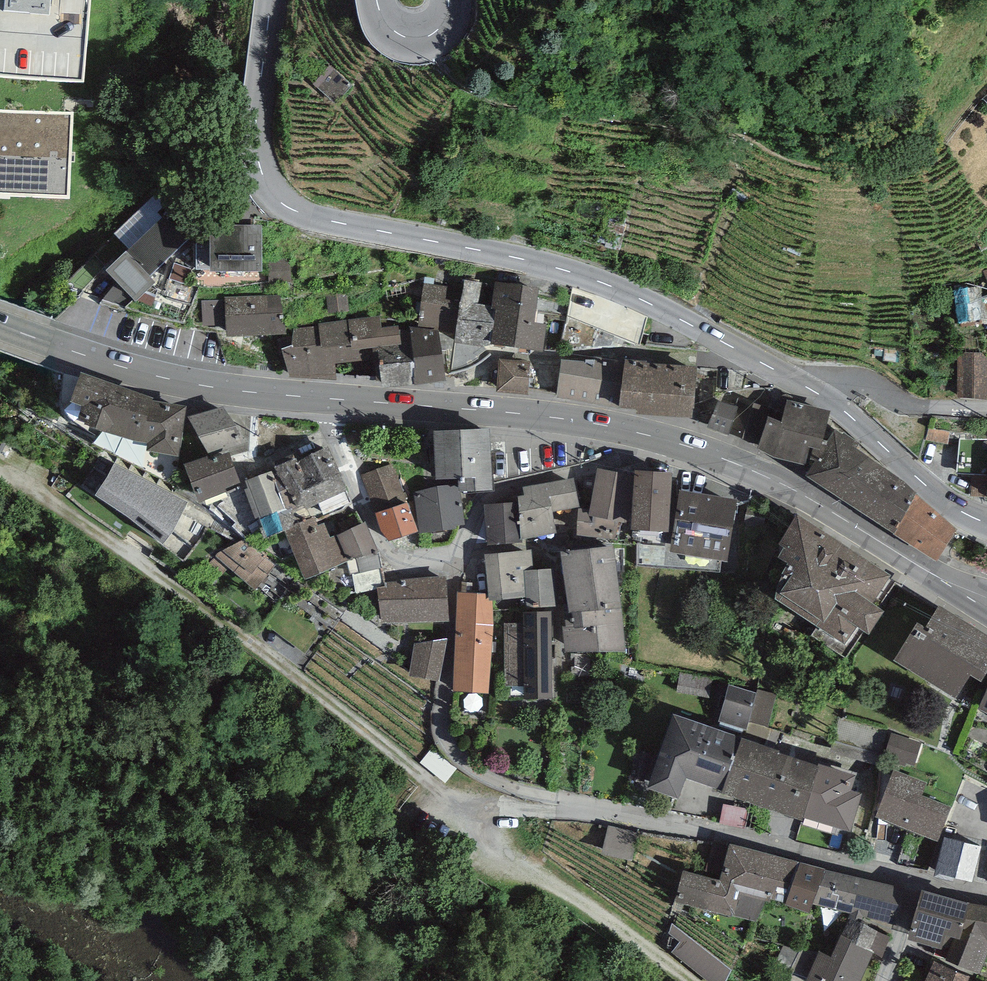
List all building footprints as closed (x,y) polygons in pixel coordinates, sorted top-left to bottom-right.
[(82,89),(87,34),(48,31),(51,0),(0,0),(0,83),(82,89)] [(0,112),(0,204),(70,208),(74,115),(0,112)] [(126,244),(106,263),(119,279),(102,299),(125,306),(156,277),(151,273),(189,237),(166,211),(128,246),(126,244)] [(262,222),(210,223),(210,263),(262,263),(262,222)] [(289,256),(267,257),(269,281),(291,279),(289,256)] [(481,281),(464,276),(463,288),(454,331),(453,336),(480,339),(490,337),(490,334),(496,303),(492,302),(478,299),(481,281)] [(539,284),(495,278),(492,302),(496,303),(535,308),(539,284)] [(463,288),(423,281),(417,322),(439,323),(439,327),(454,331),(463,288)] [(981,284),(953,289),(959,320),(986,316),(981,284)] [(280,295),(225,296),(226,332),(286,330),(280,295)] [(223,299),(202,300),(204,325),(225,324),(223,299)] [(534,315),(535,308),(496,303),(490,334),(543,343),(547,317),(534,315)] [(319,325),(293,327),(292,342),(282,345),(288,371),(336,374),(336,358),(373,355),(373,342),(401,340),(398,323),(381,323),(380,314),(319,322),(319,325)] [(408,322),(398,323),(401,340),(373,342),(373,355),(377,376),(382,376),(383,382),(412,379),(445,374),(439,327),(439,323),(417,322),(408,322)] [(647,355),(624,353),(624,358),(620,403),(620,405),(636,406),(637,404),(693,409),(697,362),(647,358),(647,355)] [(956,354),(957,393),(986,392),(986,353),(956,354)] [(620,403),(624,358),(594,355),(593,357),(586,356),(585,360),(560,357),(557,392),(620,403)] [(530,358),(499,356),(496,388),(528,390),(530,358)] [(139,388),(80,367),(70,396),(81,400),(77,412),(86,415),(85,418),(103,424),(102,426),(123,433),(139,388)] [(154,392),(139,388),(123,433),(148,438),(146,446),(178,452),(186,402),(153,395),(154,392)] [(709,423),(728,429),(737,402),(717,396),(709,423)] [(781,415),(767,411),(758,439),(778,451),(812,458),(822,444),(830,406),(787,396),(781,415)] [(739,397),(737,402),(728,429),(758,439),(767,411),(769,406),(739,397)] [(224,403),(189,413),(209,450),(211,454),(229,447),(249,438),(224,403)] [(489,422),(433,426),(436,470),(458,469),(459,482),(493,480),(489,422)] [(825,480),(856,443),(860,439),(835,424),(822,444),(812,458),(806,467),(825,480)] [(986,438),(960,439),(960,470),(986,470),(986,438)] [(269,463),(270,468),(273,476),(276,475),(286,505),(304,499),(305,504),(307,504),(311,514),(315,513),(318,521),(325,519),(323,516),(352,500),(328,442),(269,463)] [(859,503),(886,463),(856,443),(825,480),(859,503)] [(211,454),(209,450),(184,460),(198,497),(242,480),(229,447),(211,454)] [(115,460),(95,489),(163,537),(187,500),(115,460)] [(393,463),(361,474),(388,535),(417,525),(393,463)] [(635,463),(634,471),(632,493),(633,519),(669,522),(673,466),(635,463)] [(886,463),(859,503),(892,525),(918,489),(920,486),(886,463)] [(634,471),(598,464),(590,502),(580,503),(576,529),(615,536),(619,515),(627,516),(632,493),(634,471)] [(270,468),(246,477),(264,532),(285,525),(293,523),(292,520),(311,514),(307,504),(305,504),(304,499),(286,505),(276,475),(273,476),(270,468)] [(517,492),(518,497),(521,533),(557,527),(553,505),(580,501),(574,474),(523,483),(525,491),(517,492)] [(458,483),(413,490),(419,528),(464,521),(458,483)] [(736,493),(679,485),(671,544),(728,552),(736,493)] [(892,525),(915,540),(937,506),(918,489),(892,525)] [(518,497),(484,500),(486,539),(521,537),(521,533),(518,497)] [(775,587),(800,603),(846,537),(797,505),(779,535),(784,539),(778,546),(789,552),(781,563),(777,572),(775,587)] [(957,523),(937,506),(915,540),(936,554),(957,523)] [(293,523),(285,525),(306,572),(348,557),(351,573),(382,563),(378,543),(366,517),(331,533),(325,519),(318,521),(315,513),(311,514),(292,520),(293,523)] [(846,537),(800,603),(845,634),(858,615),(869,622),(884,601),(872,593),(890,567),(846,537)] [(563,621),(565,646),(626,645),(614,538),(561,545),(568,599),(564,599),(566,620),(563,621)] [(276,563),(244,539),(227,545),(216,553),(217,556),(210,562),(221,573),(230,566),(254,587),(276,563)] [(524,565),(533,564),(531,546),(485,550),(489,591),(489,596),(493,595),(526,592),(524,565)] [(524,565),(526,592),(527,602),(557,599),(553,562),(533,564),(524,565)] [(445,574),(386,579),(386,583),(378,584),(381,621),(449,615),(445,574)] [(486,590),(457,589),(453,686),(489,688),(493,628),(493,595),(489,596),(489,591),(486,590)] [(938,598),(926,617),(918,612),(893,651),(955,689),(971,665),(981,671),(986,662),(986,628),(938,598)] [(550,605),(522,606),(523,618),(503,619),(506,681),(524,680),(524,692),(554,690),(550,605)] [(438,678),(447,637),(415,640),(411,672),(438,678)] [(685,669),(681,688),(711,695),(715,676),(685,669)] [(729,681),(720,717),(747,725),(766,730),(776,691),(757,686),(756,688),(729,681)] [(977,701),(986,706),(986,682),(977,701)] [(741,730),(672,706),(647,781),(678,791),(686,770),(722,782),(740,732),(741,730)] [(803,811),(819,757),(740,732),(722,782),(723,786),(803,811)] [(920,742),(891,732),(883,756),(912,766),(920,742)] [(819,757),(803,811),(853,826),(864,787),(852,784),(857,768),(819,757)] [(927,779),(894,766),(875,811),(937,836),(951,803),(922,791),(927,779)] [(638,831),(607,824),(601,851),(633,857),(638,831)] [(981,842),(944,832),(934,870),(973,878),(981,842)] [(800,857),(730,839),(728,843),(713,840),(704,871),(683,865),(674,897),(757,918),(768,894),(787,899),(800,857)] [(827,864),(800,857),(787,899),(785,903),(810,909),(812,900),(851,908),(860,875),(826,867),(827,864)] [(904,885),(860,875),(851,908),(850,911),(895,921),(904,885)] [(971,896),(921,883),(906,936),(946,948),(949,948),(955,929),(960,931),(969,900),(971,896)] [(969,900),(960,931),(955,929),(949,948),(946,948),(945,954),(980,967),(986,951),(986,904),(969,900)] [(850,914),(843,930),(841,929),(831,952),(819,947),(804,979),(808,980),(859,980),(874,949),(881,953),(890,933),(850,914)] [(738,963),(683,933),(672,954),(720,980),(728,980),(738,963)] [(934,956),(924,980),(966,980),(970,971),(934,956)]
